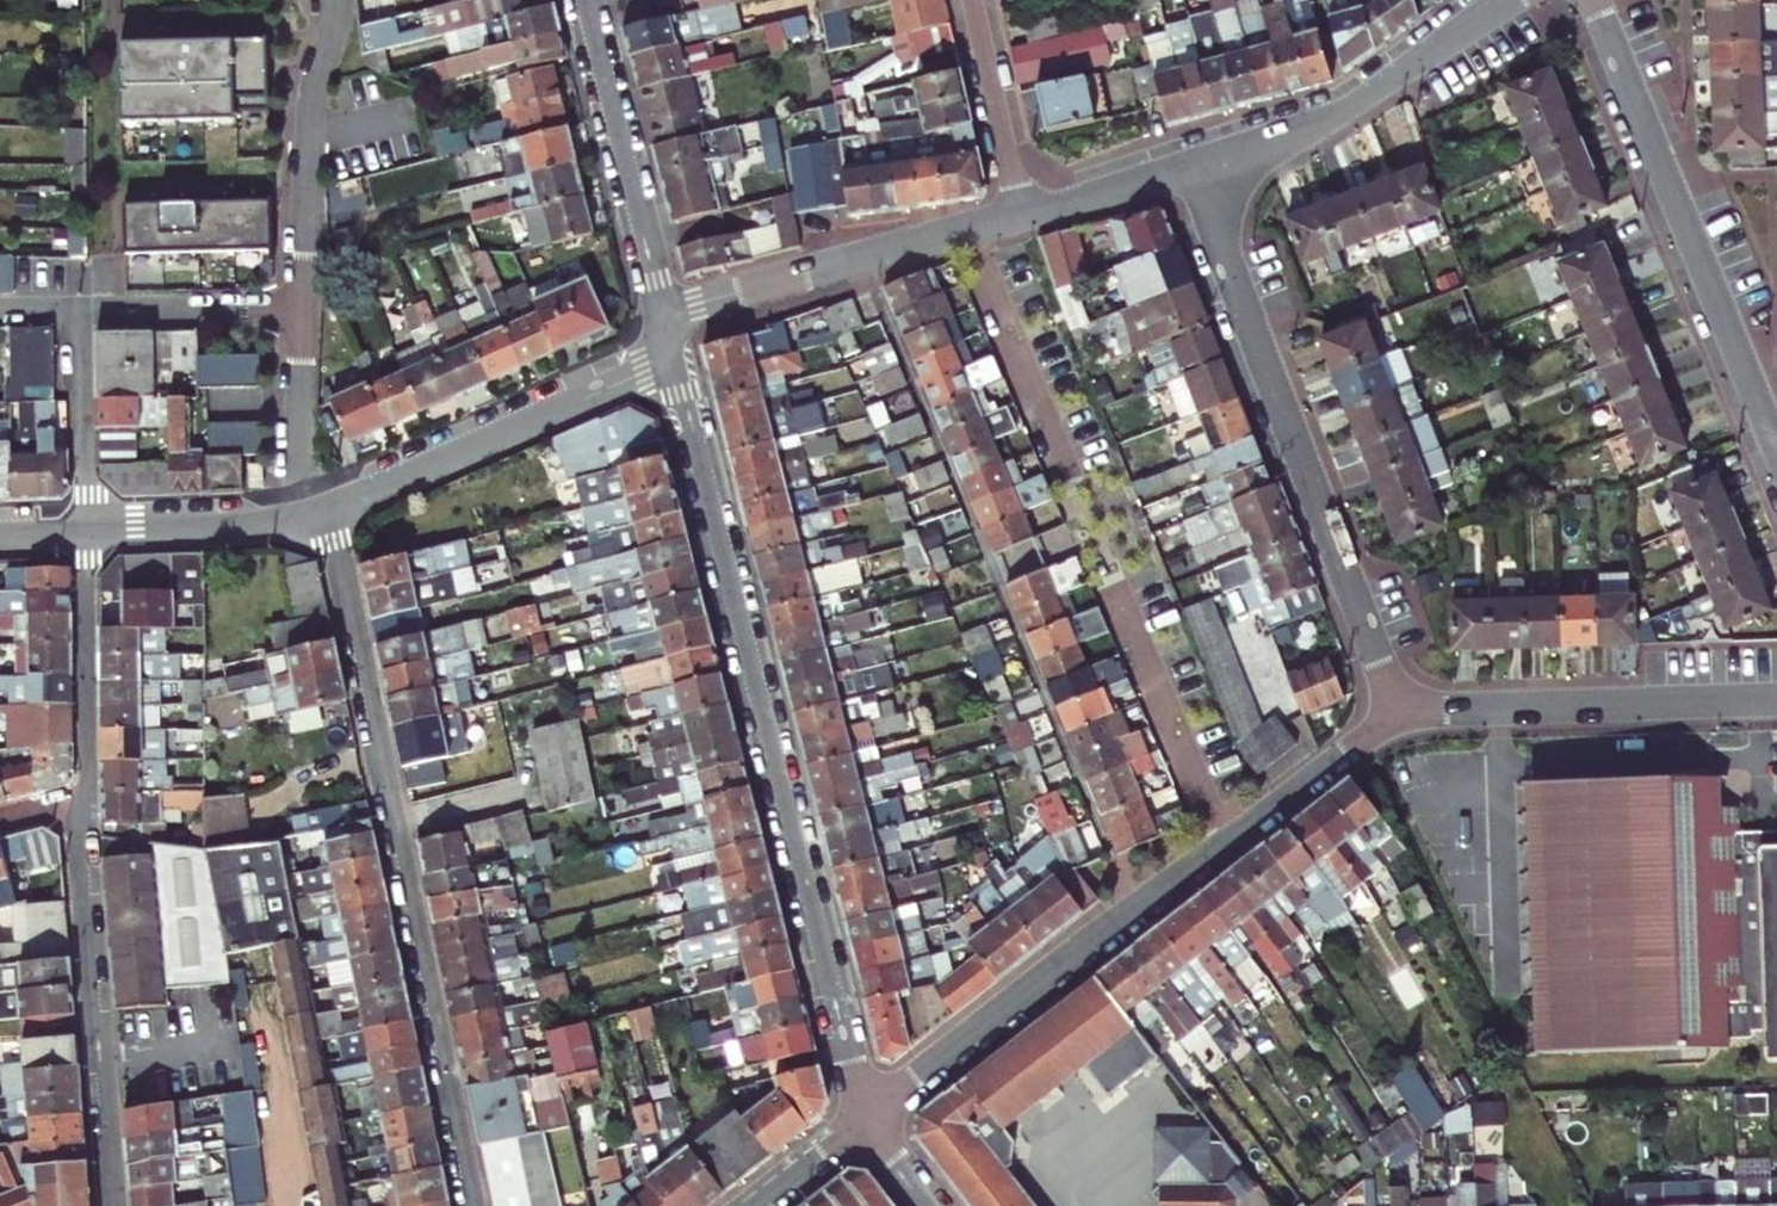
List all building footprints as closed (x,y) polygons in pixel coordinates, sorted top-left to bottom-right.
[(420,3),(419,0),(368,0),(370,16),(398,9),(420,3)] [(554,0),(433,0),(427,2),(430,16),(401,24),(398,9),(370,16),(373,46),(481,19),(554,0)] [(487,45),(568,24),(562,0),(554,0),(481,19),(487,45)] [(713,10),(744,2),(750,0),(710,0),(713,10)] [(842,49),(870,43),(861,5),(883,0),(831,0),(842,49)] [(911,33),(920,31),(913,0),(903,0),(911,33)] [(920,31),(962,21),(957,0),(913,0),(920,31)] [(1227,30),(1248,107),(1271,100),(1250,24),(1244,0),(1219,0),(1227,30)] [(1294,0),(1284,0),(1284,3),(1270,7),(1273,18),(1294,94),(1318,87),(1294,0)] [(1319,0),(1294,0),(1318,87),(1341,80),(1319,0)] [(1352,72),(1382,51),(1366,0),(1332,0),(1352,72)] [(1382,51),(1405,34),(1395,0),(1366,0),(1382,51)] [(1405,34),(1428,18),(1423,0),(1395,0),(1405,34)] [(1763,7),(1763,0),(1717,0),(1717,9),(1763,7)] [(713,10),(666,21),(635,28),(643,58),(695,44),(694,42),(713,36),(711,26),(728,22),(729,24),(748,20),(744,2),(713,10)] [(630,11),(635,28),(666,21),(662,3),(630,11)] [(1719,44),(1765,42),(1763,7),(1717,9),(1719,44)] [(1035,25),(1039,45),(1075,37),(1070,17),(1035,25)] [(1250,24),(1271,100),(1294,94),(1273,18),(1250,24)] [(791,20),(775,24),(782,54),(799,50),(791,20)] [(962,21),(920,31),(926,54),(967,45),(962,21)] [(568,24),(487,45),(452,53),(455,62),(461,61),(463,68),(523,53),(524,61),(574,49),(568,24)] [(1206,36),(1207,40),(1227,113),(1248,107),(1227,30),(1206,36)] [(1105,34),(1020,53),(1027,84),(1116,63),(1114,52),(1110,53),(1105,34)] [(269,111),(268,37),(267,39),(122,42),(124,123),(237,120),(237,112),(269,111)] [(1227,113),(1207,40),(1182,47),(1189,71),(1202,120),(1227,113)] [(650,87),(700,75),(744,64),(742,52),(718,58),(715,42),(695,47),(695,44),(643,58),(650,87)] [(1719,44),(1721,81),(1776,79),(1776,42),(1765,42),(1719,44)] [(1182,47),(1158,53),(1162,68),(1165,78),(1189,71),(1182,47)] [(507,136),(519,132),(518,130),(572,117),(558,60),(501,73),(512,114),(482,121),(487,140),(507,136)] [(1171,100),(1165,78),(1162,68),(1145,73),(1153,105),(1171,100)] [(926,81),(932,109),(979,96),(973,70),(926,81)] [(1202,120),(1189,71),(1165,78),(1171,100),(1179,127),(1202,120)] [(1518,90),(1531,123),(1577,105),(1563,72),(1518,90)] [(714,133),(700,75),(650,87),(665,145),(714,133)] [(1119,121),(1109,78),(1094,82),(1104,124),(1119,121)] [(1723,116),(1776,114),(1776,79),(1721,81),(1723,116)] [(1094,82),(1045,93),(1056,136),(1104,124),(1094,82)] [(949,132),(984,122),(979,96),(932,109),(939,135),(949,134),(949,132)] [(853,130),(868,128),(862,97),(848,101),(853,130)] [(906,102),(909,114),(918,112),(916,99),(906,102)] [(1531,123),(1545,157),(1590,138),(1577,105),(1531,123)] [(1723,116),(1724,152),(1736,152),(1736,170),(1773,168),(1771,135),(1776,135),(1776,114),(1723,116)] [(790,115),(772,119),(776,145),(793,141),(790,115)] [(906,116),(890,119),(893,134),(895,141),(901,140),(911,139),(906,116)] [(572,119),(519,132),(507,136),(510,148),(529,144),(534,165),(581,154),(572,119)] [(949,134),(956,202),(992,197),(999,187),(984,122),(949,132),(949,134)] [(665,145),(671,170),(737,154),(753,150),(747,125),(714,133),(665,145)] [(878,136),(885,212),(908,209),(901,140),(895,141),(893,134),(878,136)] [(925,137),(933,205),(956,202),(949,134),(939,135),(925,137)] [(852,143),(852,144),(859,204),(861,216),(885,212),(878,136),(855,138),(855,142),(852,143)] [(901,140),(908,209),(933,205),(925,137),(911,139),(901,140)] [(1545,157),(1559,190),(1604,172),(1590,138),(1545,157)] [(780,171),(797,167),(793,141),(776,145),(780,171)] [(859,204),(852,144),(803,150),(810,210),(859,204)] [(482,214),(516,205),(589,187),(581,154),(534,165),(510,172),(515,193),(479,202),(482,214)] [(671,170),(677,193),(732,181),(743,179),(737,154),(671,170)] [(1435,166),(1400,180),(1417,224),(1452,210),(1435,166)] [(1618,206),(1604,172),(1559,190),(1573,224),(1618,206)] [(1400,180),(1368,193),(1384,236),(1417,224),(1400,180)] [(677,193),(684,221),(733,209),(738,208),(732,181),(677,193)] [(532,214),(540,240),(599,225),(589,187),(516,205),(519,217),(532,214)] [(37,188),(17,188),(16,207),(37,207),(37,188)] [(801,193),(782,198),(789,223),(805,219),(801,193)] [(1384,236),(1368,193),(1333,206),(1350,249),(1384,236)] [(125,203),(126,253),(270,252),(270,263),(273,263),(272,200),(270,202),(125,203)] [(1350,249),(1333,206),(1298,220),(1315,263),(1350,249)] [(690,247),(739,235),(733,209),(684,221),(690,247)] [(1131,218),(1147,262),(1187,247),(1172,209),(1142,220),(1140,214),(1131,218)] [(739,235),(690,247),(697,273),(811,245),(807,218),(805,219),(789,223),(739,235)] [(1082,230),(1064,235),(1082,285),(1100,279),(1082,230)] [(1082,285),(1064,235),(1047,239),(1065,291),(1082,285)] [(1147,262),(1131,269),(1145,306),(1201,284),(1187,247),(1147,262)] [(1570,264),(1584,297),(1627,280),(1614,247),(1570,264)] [(13,259),(0,259),(0,291),(14,290),(13,259)] [(536,282),(540,290),(563,344),(597,329),(598,331),(603,332),(612,328),(614,325),(613,323),(617,321),(590,260),(536,282)] [(901,313),(949,293),(940,270),(930,274),(930,273),(892,289),(901,313)] [(518,299),(540,290),(536,282),(533,275),(511,285),(518,299)] [(1584,297),(1597,331),(1641,314),(1627,280),(1584,297)] [(1155,347),(1216,323),(1201,284),(1145,306),(1129,312),(1144,351),(1155,347)] [(511,285),(500,290),(529,358),(563,344),(540,290),(518,299),(511,285)] [(496,373),(472,318),(450,328),(443,313),(433,290),(422,295),(428,308),(462,388),(496,373)] [(495,308),(472,318),(496,373),(529,358),(500,290),(489,294),(495,308)] [(960,317),(950,292),(949,293),(901,313),(911,337),(960,317)] [(489,294),(466,304),(472,318),(495,308),(489,294)] [(870,326),(860,303),(832,314),(842,338),(845,337),(870,326)] [(466,304),(443,313),(450,328),(472,318),(466,304)] [(427,337),(404,347),(411,364),(428,402),(462,388),(428,308),(417,313),(427,337)] [(1129,312),(1118,317),(1133,355),(1144,351),(1129,312)] [(1597,331),(1610,362),(1653,345),(1641,314),(1597,331)] [(960,317),(911,337),(921,360),(970,340),(960,317)] [(712,347),(719,375),(805,352),(809,351),(807,342),(795,345),(789,323),(771,327),(773,331),(712,347)] [(1216,323),(1155,347),(1165,372),(1154,377),(1159,390),(1175,383),(1231,361),(1216,323)] [(1344,374),(1388,357),(1375,324),(1331,341),(1344,374)] [(48,326),(13,327),(14,385),(9,385),(10,401),(38,401),(55,401),(54,330),(48,326)] [(878,346),(870,326),(845,337),(853,356),(878,346)] [(1091,327),(1081,331),(1096,370),(1107,366),(1091,327)] [(196,332),(98,334),(99,398),(142,397),(158,397),(157,360),(177,360),(177,356),(196,356),(196,332)] [(921,360),(931,384),(970,368),(980,364),(970,340),(921,360)] [(898,342),(868,354),(878,378),(907,366),(898,342)] [(363,347),(369,362),(380,358),(373,343),(363,347)] [(1653,345),(1610,362),(1625,398),(1668,381),(1653,345)] [(719,375),(725,401),(786,386),(783,374),(809,367),(805,352),(719,375)] [(260,355),(198,355),(199,386),(260,387),(260,355)] [(1357,408),(1401,391),(1388,357),(1344,374),(1357,408)] [(1175,383),(1190,421),(1206,415),(1246,399),(1231,361),(1175,383)] [(377,379),(393,417),(428,402),(411,364),(377,379)] [(907,366),(878,378),(885,395),(914,383),(907,366)] [(855,368),(839,372),(845,398),(865,393),(855,368)] [(941,407),(979,391),(970,368),(931,384),(941,407)] [(356,433),(393,417),(377,379),(375,375),(338,391),(356,433)] [(1625,398),(1639,433),(1682,415),(1668,381),(1625,398)] [(1401,391),(1357,408),(1370,441),(1433,416),(1420,384),(1401,391)] [(732,427),(793,412),(786,386),(725,401),(732,427)] [(990,386),(979,391),(941,407),(951,431),(1000,411),(990,386)] [(918,390),(892,400),(896,411),(903,408),(906,414),(925,406),(918,390)] [(99,428),(102,428),(140,428),(142,428),(142,397),(99,398),(99,428)] [(172,397),(164,397),(164,410),(158,410),(158,428),(172,428),(172,397)] [(172,428),(173,463),(174,493),(208,491),(212,491),(211,455),(209,448),(192,448),(190,397),(172,397),(172,428)] [(1246,399),(1206,415),(1213,433),(1193,441),(1186,426),(1162,435),(1176,470),(1261,438),(1246,399)] [(13,498),(41,497),(38,401),(10,401),(9,401),(9,417),(28,416),(28,428),(22,428),(22,451),(11,451),(13,498)] [(38,401),(41,497),(61,496),(70,487),(69,449),(55,450),(55,401),(38,401)] [(611,416),(624,445),(621,447),(625,467),(580,479),(587,508),(601,505),(684,483),(666,415),(640,402),(611,416)] [(732,427),(739,453),(808,436),(831,430),(828,420),(834,418),(829,402),(793,412),(732,427)] [(1014,405),(1000,411),(951,431),(961,455),(1000,439),(1024,429),(1014,405)] [(935,432),(927,413),(889,429),(897,448),(935,432)] [(1682,415),(1639,433),(1652,466),(1695,449),(1682,415)] [(611,416),(594,423),(608,453),(621,447),(624,445),(611,416)] [(1433,416),(1370,441),(1383,476),(1446,451),(1433,416)] [(13,498),(11,451),(10,421),(0,421),(0,499),(13,498)] [(882,432),(889,429),(886,421),(878,424),(882,432)] [(262,422),(205,422),(209,448),(211,455),(242,454),(262,454),(262,422)] [(594,423),(578,430),(592,460),(608,453),(594,423)] [(140,463),(140,428),(102,428),(102,464),(140,463)] [(578,430),(562,437),(576,466),(592,460),(578,430)] [(811,451),(808,436),(739,453),(745,479),(846,453),(843,443),(811,451)] [(937,437),(914,447),(920,463),(943,453),(937,437)] [(1216,484),(1271,463),(1261,438),(1176,470),(1151,480),(1156,491),(1210,470),(1216,484)] [(961,455),(971,480),(1010,464),(1000,439),(961,455)] [(1446,451),(1383,476),(1396,509),(1441,492),(1459,485),(1446,451)] [(745,479),(752,505),(853,479),(846,453),(745,479)] [(242,454),(211,455),(212,491),(244,489),(242,454)] [(948,460),(920,472),(928,493),(957,481),(948,460)] [(1010,464),(971,480),(981,504),(1030,484),(1020,460),(1010,464)] [(122,492),(174,493),(173,463),(140,463),(102,464),(102,472),(122,492)] [(1271,463),(1216,484),(1206,489),(1215,512),(1279,487),(1271,463)] [(261,464),(248,465),(249,488),(262,487),(261,464)] [(1684,475),(1691,492),(1718,481),(1711,464),(1684,475)] [(1050,476),(1030,484),(981,504),(991,528),(1030,512),(1060,500),(1050,476)] [(1695,525),(1739,506),(1727,477),(1718,481),(1691,492),(1682,496),(1695,525)] [(758,531),(824,514),(827,513),(852,507),(868,503),(866,490),(857,493),(853,479),(752,505),(758,531)] [(684,483),(601,505),(608,530),(691,508),(684,483)] [(1279,487),(1215,512),(1190,522),(1201,549),(1298,512),(1287,484),(1279,487)] [(953,488),(912,505),(922,529),(941,521),(934,506),(957,496),(953,488)] [(1396,509),(1410,544),(1454,527),(1441,492),(1396,509)] [(1754,540),(1739,506),(1695,525),(1709,559),(1754,540)] [(852,507),(827,513),(829,521),(835,520),(836,525),(855,520),(852,507)] [(598,548),(601,561),(698,535),(691,508),(608,530),(612,544),(598,548)] [(1002,553),(1040,537),(1030,512),(991,528),(1002,553)] [(1298,512),(1201,549),(1206,562),(1255,543),(1260,556),(1307,538),(1298,512)] [(758,531),(765,557),(831,541),(824,514),(758,531)] [(587,592),(634,580),(705,561),(698,535),(601,561),(580,566),(587,592)] [(464,570),(483,565),(476,537),(372,563),(379,591),(464,570)] [(1260,556),(1223,570),(1232,594),(1243,590),(1317,562),(1307,538),(1260,556)] [(772,583),(841,566),(834,540),(831,541),(765,557),(772,583)] [(1723,592),(1768,573),(1754,540),(1709,559),(1723,592)] [(845,552),(848,564),(874,558),(871,546),(845,552)] [(180,591),(164,591),(149,591),(134,591),(124,592),(124,601),(135,601),(135,627),(177,627),(181,627),(181,605),(202,604),(201,627),(212,627),(211,554),(179,554),(180,591)] [(179,554),(164,555),(164,591),(180,591),(179,554)] [(110,576),(110,592),(124,592),(134,591),(134,555),(129,555),(110,576)] [(134,591),(149,591),(149,555),(134,555),(134,591)] [(149,555),(149,591),(164,591),(164,555),(149,555)] [(35,557),(16,559),(17,568),(36,567),(35,557)] [(875,558),(874,558),(848,564),(847,564),(850,580),(879,573),(875,558)] [(1075,591),(1091,585),(1087,577),(1093,574),(1087,558),(1064,567),(1075,591)] [(293,567),(298,587),(329,580),(324,561),(293,567)] [(705,561),(634,580),(639,596),(606,605),(608,614),(615,612),(711,586),(705,561)] [(1317,562),(1243,590),(1245,597),(1252,594),(1258,610),(1270,606),(1279,629),(1334,608),(1317,562)] [(16,592),(76,590),(76,567),(75,566),(36,567),(17,568),(15,568),(16,592)] [(847,593),(841,566),(772,583),(778,610),(847,593)] [(1026,612),(1075,591),(1064,567),(1016,587),(1026,612)] [(379,591),(384,618),(431,605),(487,591),(485,579),(467,584),(464,570),(379,591)] [(1776,610),(1776,594),(1768,573),(1723,592),(1701,601),(1708,618),(1730,608),(1738,626),(1776,610)] [(1572,579),(1573,598),(1575,646),(1611,645),(1609,597),(1608,577),(1572,579)] [(298,587),(302,607),(333,601),(329,580),(298,587)] [(1518,581),(1519,600),(1503,601),(1505,649),(1539,648),(1537,599),(1536,580),(1518,581)] [(711,586),(615,612),(621,638),(718,613),(711,586)] [(23,605),(24,614),(77,613),(76,590),(16,592),(5,592),(5,605),(23,605)] [(1026,612),(1035,635),(1084,615),(1075,591),(1026,612)] [(785,636),(857,618),(850,592),(847,593),(778,610),(785,636)] [(1252,594),(1245,597),(1252,613),(1258,610),(1252,594)] [(1645,595),(1609,597),(1611,645),(1647,643),(1645,595)] [(1272,724),(1220,598),(1190,610),(1245,744),(1243,747),(1244,748),(1264,776),(1305,745),(1283,716),(1272,724)] [(1575,646),(1573,598),(1537,599),(1539,648),(1575,646)] [(560,599),(531,607),(538,632),(567,625),(560,599)] [(333,601),(302,607),(306,627),(338,620),(333,601)] [(1503,601),(1463,603),(1465,651),(1505,649),(1503,601)] [(384,618),(389,644),(436,631),(431,605),(384,618)] [(1046,659),(1084,644),(1116,630),(1105,606),(1084,615),(1035,635),(1046,659)] [(879,612),(857,618),(785,636),(791,662),(837,650),(867,642),(866,637),(884,632),(879,612)] [(77,642),(77,613),(24,614),(0,614),(0,628),(35,627),(35,642),(77,642)] [(718,613),(621,638),(624,650),(639,646),(639,649),(647,647),(651,662),(726,642),(718,613)] [(338,620),(306,627),(277,633),(281,653),(342,640),(338,620)] [(389,644),(394,669),(479,648),(473,622),(436,631),(389,644)] [(991,626),(968,635),(979,659),(1000,650),(991,626)] [(1292,626),(1280,631),(1284,643),(1297,639),(1292,626)] [(110,628),(110,655),(177,654),(177,627),(135,627),(110,628)] [(342,640),(281,653),(230,664),(233,678),(212,683),(212,699),(251,691),(348,671),(342,640)] [(479,648),(394,669),(400,698),(483,677),(481,669),(501,664),(499,656),(509,654),(506,640),(479,648)] [(77,674),(77,642),(35,642),(36,665),(24,666),(24,674),(77,674)] [(726,642),(651,662),(637,666),(644,693),(734,670),(726,642)] [(1046,659),(1056,684),(1094,668),(1084,644),(1046,659)] [(1000,650),(979,659),(989,683),(1009,675),(1011,673),(1001,649),(1000,650)] [(798,688),(896,663),(893,650),(864,657),(864,653),(840,660),(837,650),(791,662),(798,688)] [(177,654),(110,655),(111,680),(151,680),(189,679),(189,654),(177,654)] [(1094,668),(1056,684),(1066,708),(1133,680),(1126,663),(1118,667),(1115,660),(1094,668)] [(1336,660),(1296,675),(1311,715),(1352,700),(1336,660)] [(896,663),(798,688),(805,713),(874,696),(885,693),(897,691),(899,690),(896,678),(901,671),(899,663),(896,663)] [(741,700),(734,670),(644,693),(640,694),(643,705),(656,702),(661,720),(693,712),(741,700)] [(348,671),(251,691),(258,721),(354,702),(348,671)] [(78,704),(77,674),(24,674),(0,675),(0,692),(15,692),(15,705),(78,704)] [(400,698),(405,724),(441,716),(470,708),(467,690),(478,687),(480,694),(499,690),(496,674),(483,677),(400,698)] [(1009,675),(989,683),(1000,708),(1014,702),(1019,700),(1009,675)] [(1133,680),(1066,708),(1076,732),(1124,712),(1126,711),(1121,700),(1142,691),(1137,678),(1133,680)] [(212,702),(212,699),(212,683),(212,679),(195,679),(195,702),(212,702)] [(111,680),(111,704),(151,703),(151,680),(111,680)] [(897,691),(885,693),(889,709),(901,706),(897,691)] [(811,739),(880,722),(874,696),(805,713),(811,739)] [(748,726),(741,700),(693,712),(696,721),(656,732),(660,749),(748,726)] [(1011,732),(1025,726),(1014,702),(1000,708),(1011,732)] [(111,704),(111,729),(162,728),(162,703),(151,703),(111,704)] [(28,748),(37,747),(78,741),(78,704),(15,705),(14,705),(14,737),(28,737),(28,748)] [(1126,711),(1124,712),(1134,735),(1137,735),(1126,711)] [(1124,712),(1076,732),(1086,756),(1134,735),(1124,712)] [(588,715),(530,731),(533,742),(544,739),(560,808),(606,795),(588,715)] [(405,724),(408,744),(444,735),(441,716),(405,724)] [(886,748),(880,722),(811,739),(817,765),(886,748)] [(1021,755),(1039,748),(1029,724),(1025,726),(1011,732),(1021,755)] [(748,726),(660,749),(652,751),(655,763),(666,760),(671,778),(756,756),(748,726)] [(111,729),(112,760),(175,760),(174,740),(211,739),(211,727),(162,728),(111,729)] [(1137,735),(1134,735),(1086,756),(1095,779),(1157,755),(1146,731),(1137,735)] [(37,759),(31,761),(40,792),(74,783),(79,777),(78,741),(37,747),(37,759)] [(886,748),(817,765),(824,791),(929,764),(933,764),(928,744),(905,750),(906,757),(889,761),(886,748)] [(412,760),(422,803),(457,795),(454,784),(470,780),(463,748),(412,760)] [(1047,772),(1050,771),(1039,748),(1021,755),(1032,778),(1047,772)] [(40,792),(31,761),(24,762),(23,756),(16,757),(14,750),(1,751),(14,799),(40,792)] [(14,799),(1,751),(0,752),(0,802),(14,799)] [(1157,755),(1095,779),(1111,816),(1149,800),(1141,780),(1164,772),(1157,755)] [(698,799),(717,794),(763,783),(756,756),(671,778),(639,786),(643,800),(677,792),(675,786),(694,781),(698,799)] [(175,760),(112,760),(112,792),(184,792),(184,778),(177,778),(177,760),(175,760)] [(824,791),(831,817),(890,802),(895,801),(892,790),(910,786),(909,782),(932,776),(929,764),(824,791)] [(1047,772),(1032,778),(1042,801),(1057,795),(1047,772)] [(763,783),(717,794),(720,805),(681,814),(681,815),(662,820),(665,834),(676,832),(769,808),(763,783)] [(1537,1056),(1682,1052),(1682,1068),(1708,1067),(1708,1051),(1720,1051),(1720,1053),(1727,1053),(1727,1043),(1745,1043),(1748,1041),(1748,1039),(1749,1038),(1749,1036),(1764,1035),(1764,1061),(1765,1063),(1767,1065),(1769,1067),(1776,1066),(1776,836),(1740,837),(1739,812),(1719,813),(1718,783),(1529,789),(1537,1056)] [(1331,801),(1384,871),(1407,854),(1353,784),(1331,801)] [(248,791),(212,798),(212,851),(219,852),(259,844),(248,791)] [(184,792),(112,792),(112,838),(172,846),(176,823),(173,824),(173,801),(190,801),(190,792),(184,792)] [(1059,837),(1082,827),(1078,818),(1073,820),(1065,800),(1060,802),(1057,795),(1042,801),(1058,836),(1059,837)] [(319,832),(331,830),(378,820),(375,800),(315,813),(319,832)] [(1158,821),(1149,800),(1111,816),(1126,852),(1194,823),(1187,806),(1167,815),(1168,818),(1158,821)] [(1384,871),(1331,801),(1310,817),(1362,887),(1384,871)] [(831,817),(837,843),(925,821),(922,807),(903,812),(903,810),(893,812),(890,802),(831,817)] [(686,844),(689,856),(776,833),(769,808),(676,832),(679,841),(687,839),(688,843),(686,844)] [(497,825),(510,822),(537,815),(535,809),(489,819),(491,825),(497,825)] [(510,822),(516,845),(543,839),(537,815),(510,822)] [(1362,887),(1310,817),(1288,834),(1320,874),(1340,905),(1362,887)] [(925,821),(837,843),(844,870),(901,856),(898,844),(926,837),(924,830),(938,826),(936,818),(925,821)] [(475,829),(428,839),(436,876),(482,867),(477,841),(500,837),(497,825),(491,825),(489,819),(473,823),(475,829)] [(378,820),(331,830),(338,866),(386,856),(378,820)] [(1082,827),(1059,837),(1075,873),(1080,871),(1097,864),(1082,827)] [(24,904),(13,864),(70,848),(69,838),(52,828),(0,841),(0,909),(24,904)] [(776,833),(689,856),(682,857),(685,867),(670,872),(673,882),(678,881),(679,885),(699,881),(782,861),(776,833)] [(1318,922),(1340,905),(1320,874),(1288,834),(1268,850),(1297,889),(1318,922)] [(298,836),(286,839),(294,875),(305,873),(298,836)] [(1027,865),(1022,869),(1070,931),(1106,902),(1080,871),(1075,873),(1059,837),(1058,836),(1025,863),(1027,865)] [(175,982),(233,978),(230,958),(266,951),(263,939),(280,936),(281,943),(308,938),(304,922),(299,898),(294,875),(286,839),(259,844),(219,852),(212,851),(172,846),(112,838),(126,1012),(177,1008),(175,982)] [(1268,850),(1247,865),(1276,904),(1297,889),(1268,850)] [(901,856),(844,870),(850,896),(926,877),(920,852),(901,856)] [(986,868),(1000,886),(1011,876),(1011,868),(1000,855),(986,868)] [(386,856),(338,866),(312,871),(317,895),(318,894),(344,889),(391,880),(386,856)] [(705,908),(723,903),(789,888),(782,861),(699,881),(705,908)] [(436,876),(440,899),(499,886),(494,864),(482,867),(436,876)] [(1276,904),(1247,865),(1226,883),(1272,944),(1281,958),(1302,941),(1276,904)] [(980,905),(979,902),(971,867),(959,869),(967,911),(972,907),(976,913),(971,917),(986,936),(977,944),(985,954),(1006,981),(1027,964),(980,905)] [(1011,876),(1000,886),(1019,911),(1028,904),(1013,885),(1019,880),(1015,875),(1011,868),(1011,876)] [(1070,931),(1022,869),(1015,875),(1019,880),(1013,885),(1028,904),(1019,911),(1048,948),(1070,931)] [(850,896),(857,921),(918,907),(916,897),(923,895),(922,888),(927,887),(928,893),(944,889),(947,900),(952,899),(949,872),(926,877),(850,896)] [(391,880),(344,889),(346,902),(328,906),(330,917),(396,904),(391,880)] [(440,899),(445,922),(492,912),(530,904),(524,882),(499,886),(440,899)] [(1272,944),(1226,883),(1203,900),(1249,961),(1272,944)] [(1048,948),(1019,911),(1000,886),(979,902),(980,905),(1027,964),(1048,948)] [(789,888),(723,903),(726,913),(689,922),(692,938),(702,936),(795,913),(789,888)] [(1418,888),(1400,898),(1416,927),(1434,917),(1418,888)] [(323,918),(318,894),(317,895),(299,898),(304,922),(323,918)] [(1203,900),(1183,916),(1242,995),(1263,980),(1249,961),(1203,900)] [(74,903),(36,906),(37,923),(76,921),(74,903)] [(396,904),(330,917),(335,940),(353,936),(401,927),(396,904)] [(918,907),(857,921),(863,948),(932,931),(926,905),(918,907)] [(445,922),(450,945),(497,936),(492,912),(445,922)] [(718,951),(720,961),(802,940),(795,913),(702,936),(706,954),(718,951)] [(1242,995),(1183,916),(1161,933),(1214,1004),(1217,1009),(1227,1001),(1234,1011),(1247,1002),(1242,995)] [(25,926),(26,944),(78,941),(76,922),(37,925),(25,926)] [(950,927),(957,950),(977,944),(961,925),(950,927)] [(353,936),(358,959),(406,950),(401,927),(353,936)] [(450,945),(455,968),(528,953),(522,930),(497,936),(450,945)] [(863,948),(869,974),(914,963),(939,957),(932,931),(863,948)] [(1161,933),(1140,949),(1202,1029),(1203,1028),(1212,1039),(1222,1031),(1206,1010),(1214,1004),(1161,933)] [(263,939),(266,951),(279,948),(287,985),(316,979),(308,938),(281,943),(280,936),(263,939)] [(802,940),(720,961),(722,969),(707,973),(711,992),(738,985),(808,968),(802,940)] [(78,941),(26,944),(27,963),(79,959),(78,941)] [(1202,1029),(1140,949),(1119,966),(1163,1021),(1171,1015),(1189,1038),(1202,1029)] [(340,989),(411,974),(406,950),(358,959),(335,964),(340,989)] [(455,968),(459,991),(506,981),(533,976),(531,964),(543,961),(540,951),(528,953),(455,968)] [(940,984),(876,1001),(889,1060),(900,1063),(1006,981),(985,954),(945,984),(942,986),(940,984)] [(27,963),(0,965),(0,993),(81,985),(79,959),(27,963)] [(917,974),(914,963),(869,974),(876,1001),(940,984),(942,986),(945,984),(941,968),(917,974)] [(1119,966),(1097,983),(1122,1014),(1141,1039),(1163,1021),(1119,966)] [(546,973),(551,997),(552,1002),(577,995),(571,967),(546,973)] [(738,985),(744,1009),(814,992),(808,968),(738,985)] [(345,1011),(368,1007),(415,997),(411,974),(340,989),(345,1011)] [(233,978),(236,995),(251,992),(247,975),(233,978)] [(323,1014),(316,979),(287,985),(293,1020),(323,1014)] [(459,991),(464,1015),(511,1006),(506,981),(459,991)] [(970,1205),(1037,1205),(1010,1173),(975,1130),(993,1117),(1122,1014),(1097,983),(921,1120),(918,1141),(970,1205)] [(29,1017),(83,1012),(81,985),(0,993),(0,1019),(29,1017)] [(236,995),(240,1014),(254,1011),(251,992),(236,995)] [(740,1038),(821,1020),(814,992),(744,1009),(734,1012),(735,1018),(746,1016),(748,1025),(722,1032),(717,1016),(711,1017),(699,1020),(706,1046),(740,1038)] [(711,1017),(705,993),(693,996),(699,1020),(711,1017)] [(352,1034),(372,1030),(420,1020),(415,997),(368,1007),(370,1018),(350,1023),(352,1034)] [(464,1015),(469,1039),(516,1030),(513,1013),(539,1008),(542,1025),(556,1022),(552,1002),(551,997),(511,1006),(464,1015)] [(651,1004),(631,1011),(641,1039),(661,1032),(651,1004)] [(83,1012),(29,1017),(32,1042),(85,1038),(83,1012)] [(323,1014),(293,1020),(301,1057),(330,1052),(328,1039),(325,1027),(323,1014)] [(606,1068),(595,1019),(558,1028),(567,1068),(575,1101),(583,1099),(579,1082),(591,1079),(598,1077),(597,1070),(603,1068),(606,1068)] [(372,1030),(377,1053),(425,1042),(420,1020),(372,1030)] [(827,1047),(821,1020),(740,1038),(746,1064),(757,1062),(758,1063),(827,1047)] [(334,1025),(325,1027),(328,1039),(336,1037),(334,1025)] [(469,1039),(474,1062),(545,1049),(540,1025),(516,1030),(469,1039)] [(354,1043),(352,1034),(336,1037),(328,1039),(330,1052),(332,1062),(349,1059),(346,1045),(354,1043)] [(32,1042),(34,1070),(87,1066),(85,1038),(32,1042)] [(425,1042),(377,1053),(380,1065),(375,1066),(374,1063),(367,1064),(368,1068),(362,1069),(362,1066),(354,1067),(355,1072),(335,1076),(337,1089),(343,1088),(383,1080),(430,1070),(425,1042)] [(260,1046),(247,1049),(251,1067),(264,1065),(260,1046)] [(788,1083),(790,1086),(820,1124),(831,1115),(839,1097),(827,1047),(758,1063),(757,1062),(746,1064),(733,1067),(738,1086),(749,1084),(759,1081),(768,1079),(770,1087),(788,1083)] [(545,1049),(474,1062),(479,1085),(549,1072),(545,1049)] [(330,1052),(301,1057),(308,1095),(337,1089),(335,1076),(332,1062),(330,1052)] [(268,1089),(264,1065),(251,1067),(255,1091),(258,1105),(265,1103),(263,1089),(268,1089)] [(34,1070),(36,1094),(90,1090),(87,1066),(34,1070)] [(549,1072),(479,1085),(490,1143),(553,1130),(580,1124),(575,1101),(567,1068),(549,1072)] [(603,1068),(597,1070),(599,1082),(606,1080),(603,1068)] [(1447,1120),(1412,1068),(1392,1081),(1427,1133),(1447,1120)] [(384,1086),(390,1115),(438,1105),(430,1070),(383,1080),(384,1086)] [(599,1082),(598,1077),(591,1079),(595,1096),(602,1095),(599,1082)] [(749,1084),(751,1091),(760,1089),(759,1081),(749,1084)] [(738,1086),(740,1094),(751,1091),(749,1084),(738,1086)] [(390,1115),(384,1086),(366,1090),(372,1119),(376,1118),(390,1115)] [(790,1086),(771,1101),(801,1139),(820,1124),(790,1086)] [(337,1089),(308,1095),(314,1122),(349,1116),(343,1088),(337,1089)] [(36,1102),(37,1118),(92,1113),(90,1090),(36,1094),(18,1096),(19,1103),(36,1102)] [(267,1159),(263,1132),(258,1105),(255,1091),(232,1095),(234,1114),(235,1123),(239,1163),(240,1172),(243,1195),(244,1205),(268,1205),(267,1202),(275,1201),(274,1198),(267,1159)] [(677,1155),(715,1205),(735,1190),(699,1143),(687,1094),(662,1099),(666,1115),(677,1155)] [(134,1111),(136,1140),(203,1128),(235,1123),(234,1114),(198,1120),(196,1101),(134,1111)] [(801,1139),(771,1101),(754,1114),(784,1152),(801,1139)] [(268,1130),(265,1103),(258,1105),(263,1132),(268,1130)] [(379,1155),(398,1152),(445,1141),(438,1105),(390,1115),(396,1145),(378,1148),(379,1155)] [(735,1190),(784,1152),(754,1114),(747,1105),(699,1143),(735,1190)] [(92,1113),(37,1118),(12,1120),(14,1144),(19,1144),(93,1137),(92,1113)] [(1397,1158),(1424,1139),(1406,1114),(1379,1133),(1397,1158)] [(715,1205),(677,1155),(666,1115),(652,1118),(656,1137),(648,1139),(651,1151),(653,1163),(654,1169),(683,1205),(714,1205),(715,1205)] [(350,1124),(349,1116),(314,1122),(319,1149),(347,1144),(353,1142),(350,1124)] [(1021,1151),(993,1117),(975,1130),(1010,1173),(1023,1162),(1021,1151)] [(380,1142),(376,1118),(372,1119),(350,1124),(353,1142),(347,1144),(348,1148),(380,1142)] [(203,1128),(136,1140),(138,1165),(213,1152),(211,1144),(205,1145),(203,1128)] [(1208,1129),(1149,1132),(1151,1187),(1210,1185),(1208,1129)] [(553,1130),(490,1143),(503,1205),(568,1205),(553,1130)] [(42,1205),(99,1205),(93,1137),(19,1144),(42,1205)] [(629,1154),(629,1156),(651,1151),(648,1139),(627,1145),(629,1154)] [(382,1179),(388,1179),(450,1167),(445,1141),(398,1152),(400,1167),(381,1171),(382,1179)] [(19,1144),(14,1144),(0,1145),(0,1205),(42,1205),(19,1144)] [(347,1144),(319,1149),(326,1188),(355,1183),(348,1148),(347,1144)] [(213,1152),(138,1165),(141,1190),(240,1172),(239,1163),(217,1166),(215,1151),(213,1152)] [(379,1155),(378,1156),(381,1171),(400,1167),(398,1152),(379,1155)] [(631,1181),(635,1178),(634,1177),(629,1156),(629,1154),(611,1158),(618,1186),(623,1193),(615,1199),(621,1205),(650,1205),(631,1181)] [(650,1205),(683,1205),(654,1169),(653,1163),(634,1177),(635,1178),(631,1181),(650,1205)] [(1258,1185),(1243,1166),(1228,1178),(1244,1197),(1258,1185)] [(1479,1205),(1528,1205),(1528,1200),(1509,1201),(1501,1202),(1499,1166),(1477,1167),(1478,1189),(1479,1205)] [(1501,1202),(1509,1201),(1507,1166),(1499,1166),(1501,1202)] [(457,1200),(450,1167),(388,1179),(393,1205),(428,1205),(457,1200)] [(808,1205),(902,1205),(873,1170),(857,1168),(808,1205)] [(187,1204),(185,1190),(216,1185),(218,1199),(243,1195),(240,1172),(141,1190),(142,1205),(177,1205),(187,1204)] [(1745,1205),(1776,1205),(1776,1178),(1745,1179),(1745,1191),(1745,1205)] [(1707,1180),(1708,1205),(1745,1205),(1745,1191),(1726,1191),(1726,1179),(1707,1180)] [(1707,1180),(1688,1181),(1689,1192),(1672,1193),(1673,1205),(1708,1205),(1707,1180)] [(1672,1193),(1672,1181),(1639,1183),(1640,1205),(1673,1205),(1672,1193)] [(355,1183),(326,1188),(330,1205),(359,1205),(355,1183)] [(1215,1189),(1192,1205),(1235,1205),(1235,1203),(1223,1188),(1215,1189)] [(1148,1202),(1152,1205),(1192,1205),(1215,1189),(1158,1192),(1148,1202)] [(1396,1205),(1409,1205),(1408,1189),(1395,1190),(1396,1205)] [(1478,1189),(1463,1190),(1463,1205),(1479,1205),(1478,1189)] [(1395,1190),(1368,1192),(1368,1205),(1396,1205),(1395,1190)] [(243,1195),(218,1199),(219,1205),(244,1205),(243,1195)]
